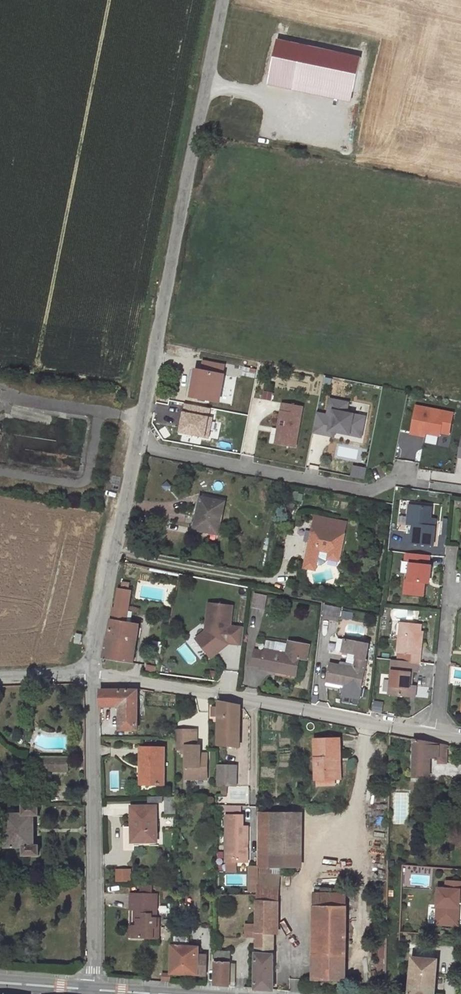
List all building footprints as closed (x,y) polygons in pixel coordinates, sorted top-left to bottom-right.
[(360,57),(278,40),(269,86),(351,102),(360,57)] [(255,374),(257,366),(244,364),(242,372),(255,374)] [(224,372),(201,367),(196,395),(220,398),(224,372)] [(272,400),(274,392),(264,390),(263,398),(272,400)] [(329,433),(330,429),(335,430),(350,433),(351,425),(362,427),(365,414),(346,411),(348,400),(330,397),(327,413),(316,411),(313,430),(329,433)] [(295,445),(302,405),(287,402),(285,410),(281,409),(277,426),(281,427),(278,442),(295,445)] [(181,420),(184,406),(173,404),(171,418),(181,420)] [(215,409),(185,404),(180,434),(209,439),(215,409)] [(448,432),(452,411),(416,404),(410,431),(418,433),(419,429),(439,433),(439,430),(448,432)] [(351,425),(350,433),(361,435),(362,427),(351,425)] [(308,461),(318,464),(322,451),(312,448),(308,461)] [(352,476),(366,480),(368,468),(355,465),(352,476)] [(223,500),(200,495),(194,528),(217,532),(223,500)] [(408,501),(407,511),(413,512),(411,522),(410,539),(433,541),(435,521),(429,521),(432,503),(408,501)] [(313,515),(311,527),(303,567),(314,569),(314,565),(319,538),(329,540),(327,556),(338,558),(345,520),(313,515)] [(319,538),(314,565),(316,565),(317,565),(320,565),(322,564),(323,563),(325,561),(326,560),(327,558),(327,556),(329,540),(319,538)] [(428,559),(430,551),(408,550),(407,561),(411,561),(409,579),(406,579),(405,592),(424,593),(425,580),(429,580),(431,560),(428,559)] [(262,605),(265,591),(251,588),(248,602),(262,605)] [(130,592),(119,589),(115,605),(104,658),(132,663),(137,640),(133,639),(138,613),(127,611),(130,592)] [(342,604),(325,601),(323,614),(341,616),(342,604)] [(205,644),(210,652),(225,641),(239,643),(241,627),(226,625),(229,605),(206,602),(203,629),(193,636),(201,647),(205,644)] [(401,650),(400,657),(418,659),(420,659),(421,651),(418,651),(420,622),(401,620),(398,650),(401,650)] [(364,644),(343,640),(340,651),(353,654),(351,662),(340,659),(339,666),(327,663),(324,680),(358,686),(363,658),(362,657),(364,644)] [(258,654),(247,653),(246,664),(255,667),(255,672),(291,678),(295,661),(302,662),(304,645),(282,642),(281,645),(270,643),(268,653),(258,651),(258,654)] [(388,691),(409,693),(410,683),(412,667),(418,667),(418,659),(400,657),(391,656),(388,691)] [(120,729),(137,730),(138,691),(101,690),(101,706),(121,707),(120,729)] [(241,707),(221,703),(219,747),(239,748),(241,707)] [(198,759),(198,755),(198,746),(196,746),(197,731),(176,730),(176,750),(186,750),(186,778),(207,779),(208,759),(198,759)] [(315,779),(318,779),(335,779),(337,779),(337,759),(341,759),(340,739),(315,740),(315,779)] [(418,740),(413,778),(429,779),(432,759),(441,760),(444,745),(418,740)] [(140,746),(140,765),(144,765),(144,783),(163,784),(165,747),(140,746)] [(68,758),(31,759),(32,773),(68,772),(68,768),(72,768),(72,762),(68,762),(68,758)] [(218,779),(235,779),(235,767),(218,766),(218,779)] [(167,813),(175,813),(174,797),(166,797),(167,813)] [(23,857),(39,857),(39,847),(33,847),(33,817),(39,817),(39,808),(23,808),(23,815),(5,815),(5,849),(22,849),(23,857)] [(155,808),(131,809),(132,844),(156,844),(155,808)] [(292,867),(292,856),(292,826),(292,814),(260,814),(260,867),(292,867)] [(226,815),(226,854),(236,854),(236,858),(247,858),(248,827),(243,826),(243,815),(226,815)] [(258,881),(278,882),(279,875),(270,875),(269,869),(258,869),(258,881)] [(128,871),(116,871),(117,881),(128,880),(128,871)] [(257,932),(274,933),(275,933),(276,902),(278,902),(278,882),(258,881),(257,926),(257,932)] [(436,924),(458,926),(460,899),(460,883),(447,882),(447,890),(438,889),(436,924)] [(148,939),(149,896),(131,895),(130,910),(134,910),(134,921),(137,921),(137,927),(129,927),(130,939),(148,939)] [(346,982),(347,895),(314,895),(314,919),(319,919),(319,955),(314,955),(314,980),(346,982)] [(157,896),(149,896),(148,939),(153,939),(153,928),(159,928),(159,919),(157,919),(157,896)] [(257,939),(257,932),(257,926),(247,926),(246,940),(257,939)] [(274,991),(274,933),(257,932),(257,939),(256,990),(274,991)] [(190,934),(173,933),(172,974),(206,975),(207,956),(198,955),(199,947),(189,946),(190,934)] [(438,959),(413,957),(410,993),(435,993),(438,959)] [(214,986),(229,987),(230,963),(215,963),(214,986)] [(171,981),(172,973),(163,972),(163,981),(171,981)]
